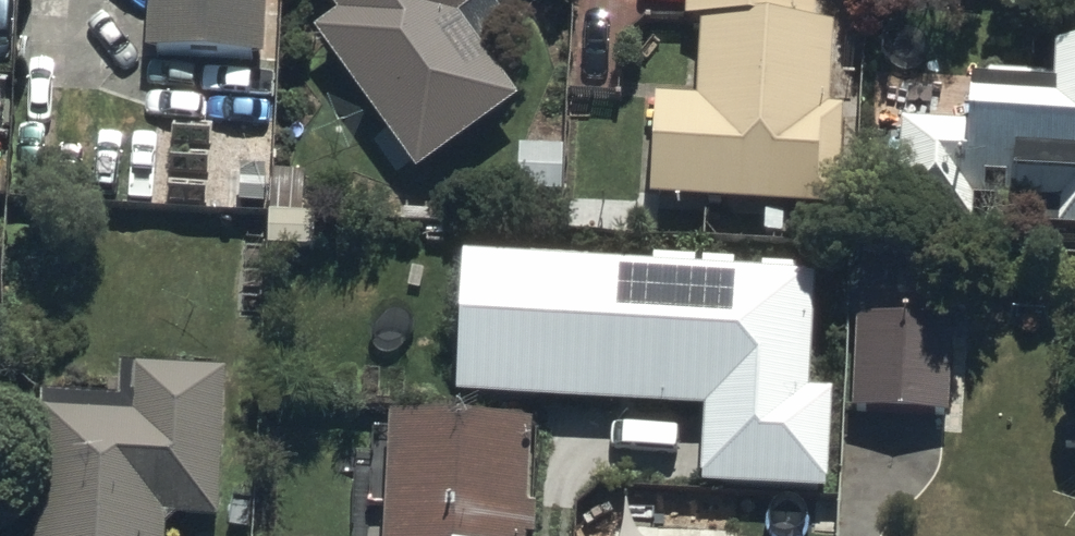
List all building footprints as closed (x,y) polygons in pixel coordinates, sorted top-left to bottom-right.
[(268,0),(148,0),(146,51),(266,55),(268,0)] [(337,15),(313,33),(416,174),(517,101),(458,19),(484,0),(326,0),(337,15)] [(687,17),(700,18),(697,99),(654,97),(650,199),(840,207),(845,106),(830,106),(834,24),(816,24),(817,0),(688,0),(687,17)] [(1048,56),(1048,75),(967,73),(966,118),(896,117),(894,227),(1074,231),(1074,57),(1048,56)] [(565,148),(515,145),(513,194),(563,197),(565,148)] [(816,277),(462,255),(453,396),(705,412),(700,484),(824,492),(831,393),(809,392),(816,277)] [(956,322),(855,318),(852,413),(953,416),(956,322)] [(39,411),(34,535),(164,535),(165,520),(218,522),(224,368),(133,365),(131,414),(39,411)] [(387,417),(381,535),(534,535),(536,508),(528,507),(532,424),(387,417)]
